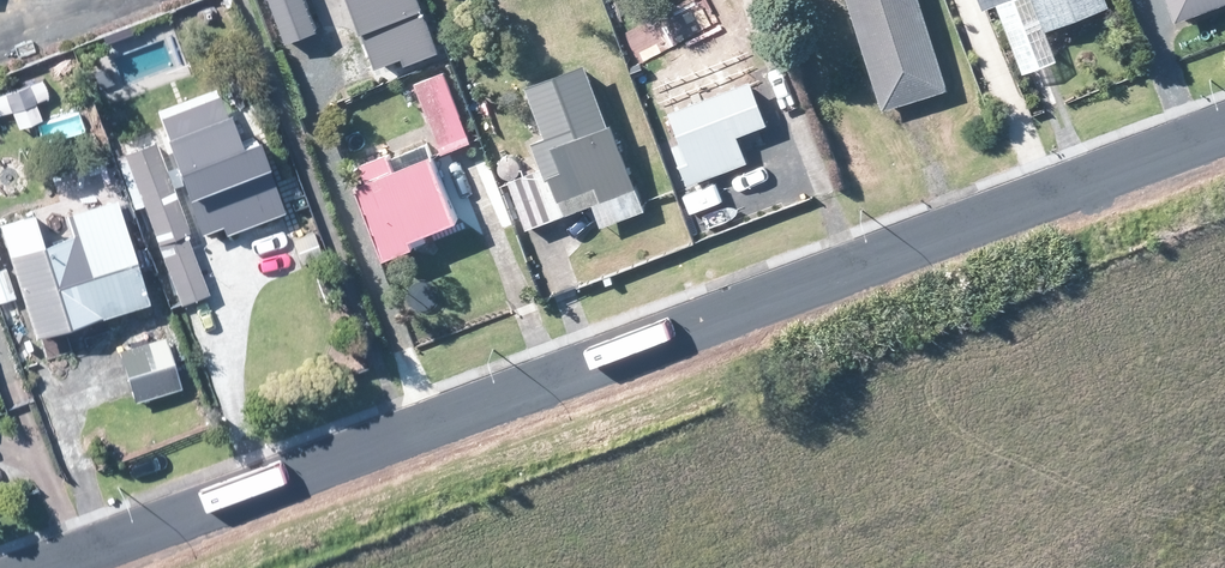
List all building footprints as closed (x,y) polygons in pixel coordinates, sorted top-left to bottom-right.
[(286,39),(313,29),(301,0),(271,0),(286,39)] [(372,65),(402,54),(407,69),(442,57),(422,0),(349,0),(372,65)] [(917,0),(846,0),(847,5),(880,109),(945,89),(917,0)] [(1049,62),(1055,61),(1043,30),(1105,7),(1103,0),(977,0),(981,9),(984,7),(995,3),(1022,73),(1032,69),(1049,62)] [(1172,21),(1224,2),(1224,0),(1165,0),(1172,21)] [(441,152),(469,141),(441,73),(414,84),(429,123),(441,152)] [(749,81),(667,111),(679,143),(671,147),(685,184),(746,161),(736,134),(765,123),(749,81)] [(508,180),(528,228),(590,201),(602,228),(642,211),(636,198),(662,187),(646,149),(623,158),(610,128),(615,125),(596,83),(557,100),(562,110),(569,126),(530,142),(540,167),(508,180)] [(268,181),(252,138),(234,144),(221,111),(161,134),(158,135),(195,232),(218,224),(277,202),(268,181)] [(200,284),(192,259),(181,233),(186,231),(152,142),(122,153),(127,164),(141,204),(179,302),(204,293),(200,284)] [(454,221),(428,157),(392,171),(385,153),(376,157),(358,164),(366,184),(354,189),(381,260),(411,248),(407,239),(422,233),(454,221)] [(77,189),(84,192),(90,189),(92,182),(89,175),(82,173),(76,177),(74,183),(77,189)] [(139,288),(112,200),(62,216),(68,236),(37,246),(29,219),(28,214),(0,223),(0,238),(7,261),(31,337),(100,316),(144,302),(139,288)] [(14,296),(3,262),(0,264),(0,301),(8,299),(14,296)] [(132,400),(178,386),(163,336),(148,341),(117,351),(130,394),(132,400)]
